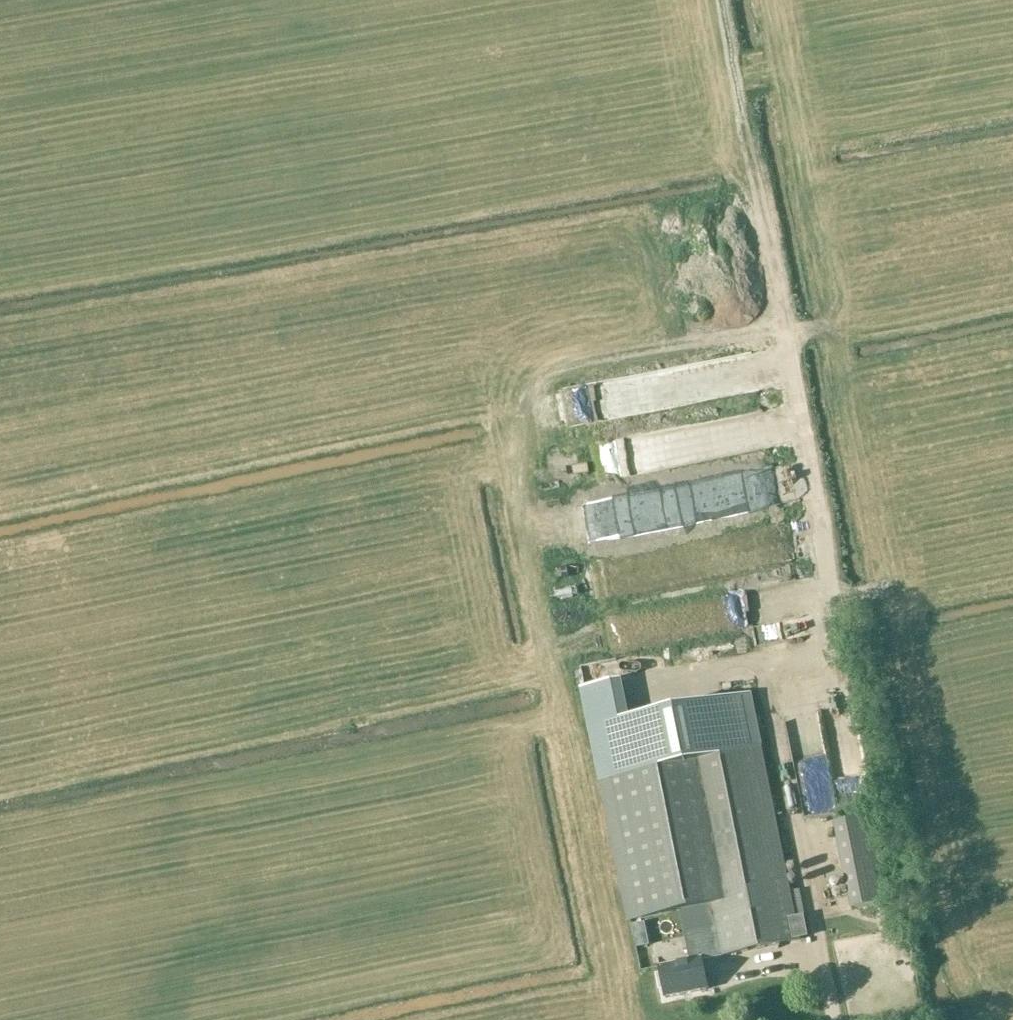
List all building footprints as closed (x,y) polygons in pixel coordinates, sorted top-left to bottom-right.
[(600,695),(623,690),(618,669),(594,674),(600,695)] [(721,694),(703,695),(703,708),(721,707),(721,694)] [(830,767),(849,766),(847,711),(827,712),(830,767)] [(659,967),(665,998),(707,990),(701,960),(800,940),(761,747),(640,772),(636,749),(597,757),(629,921),(680,911),(690,961),(659,967)] [(874,815),(834,823),(851,910),(891,902),(874,815)] [(877,911),(881,932),(896,929),(892,908),(877,911)]
